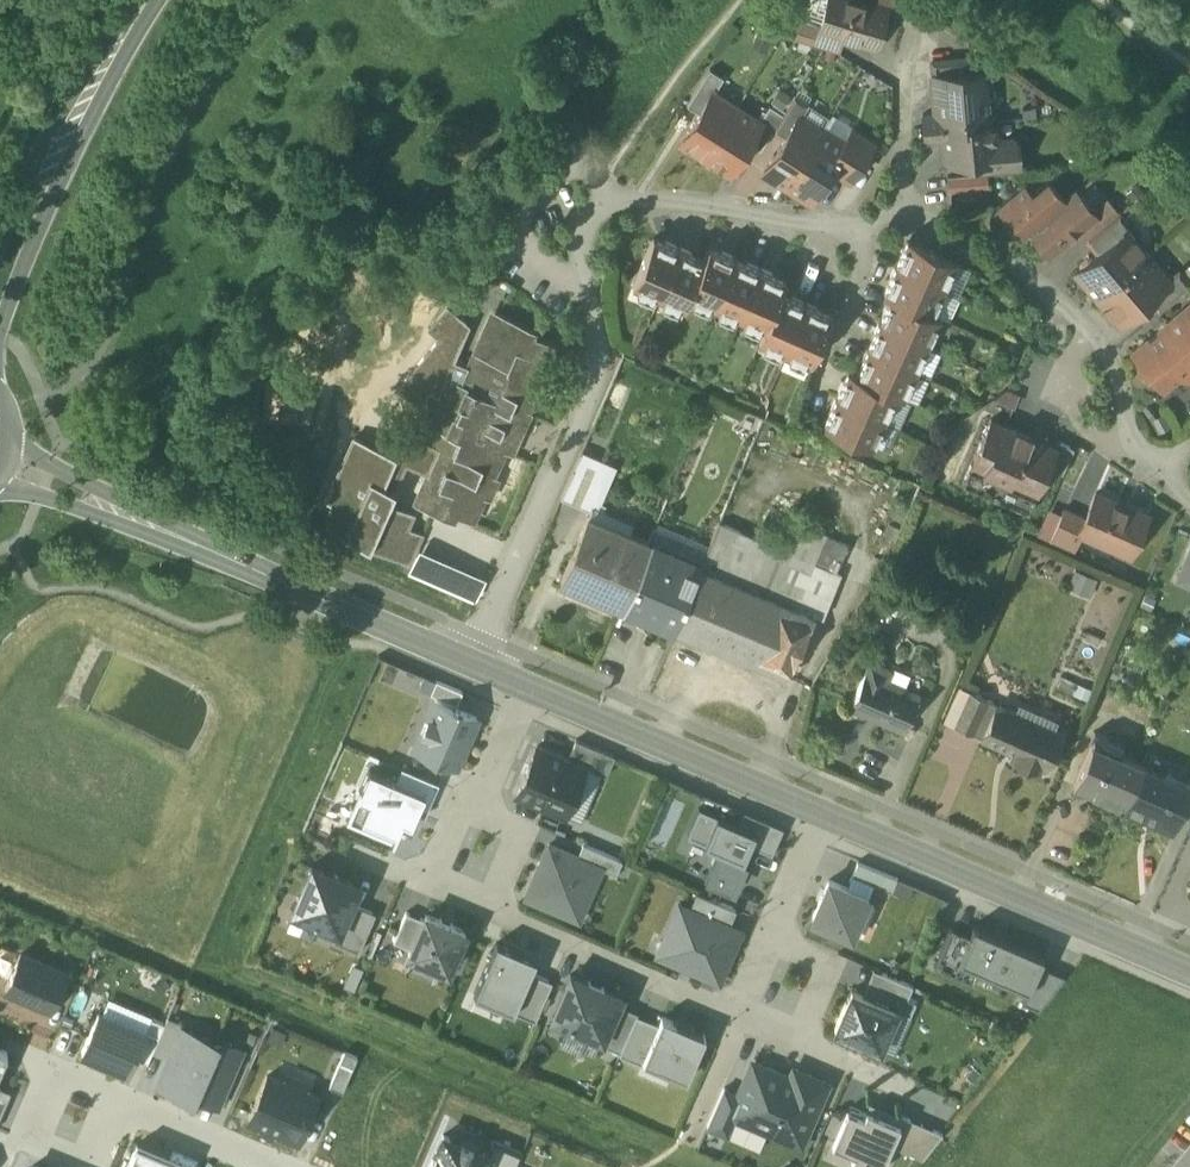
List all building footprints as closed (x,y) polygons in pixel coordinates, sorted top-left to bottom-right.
[(875,46),(886,9),(854,0),(828,0),(820,28),(820,30),(842,36),(875,46)] [(825,48),(837,52),(842,36),(820,30),(820,28),(801,23),(796,39),(808,43),(825,48)] [(932,61),(933,75),(971,71),(970,58),(932,61)] [(686,105),(699,113),(712,92),(713,93),(723,78),(709,69),(686,105)] [(922,115),(923,129),(991,123),(989,100),(986,70),(971,71),(933,75),(933,78),(937,77),(938,86),(934,90),(935,98),(939,102),(940,113),(922,115)] [(680,143),(704,158),(736,108),(713,93),(712,92),(699,113),(680,143)] [(794,95),(782,114),(769,106),(759,122),(760,123),(747,143),(759,151),(771,132),(783,139),(797,118),(798,119),(808,104),(794,95)] [(759,122),(736,108),(704,158),(728,173),(747,143),(760,123),(759,122)] [(762,172),(786,187),(820,132),(798,119),(797,118),(783,139),(762,172)] [(995,122),(991,123),(923,129),(924,137),(927,140),(943,139),(945,159),(949,163),(977,160),(1018,156),(1017,142),(1011,137),(996,139),(995,122)] [(821,130),(820,132),(786,187),(809,202),(825,177),(830,169),(845,145),(844,144),(821,130)] [(837,174),(850,182),(873,146),(851,132),(844,144),(845,145),(830,169),(837,174)] [(977,160),(978,174),(986,173),(1019,171),(1018,156),(977,160)] [(830,169),(825,177),(832,182),(837,174),(830,169)] [(987,189),(986,173),(978,174),(946,177),(948,192),(987,189)] [(1023,237),(1028,233),(1065,201),(1048,181),(1032,195),(1024,186),(995,211),(1006,223),(1008,220),(1023,237)] [(1076,191),(1065,201),(1028,233),(1030,236),(1029,243),(1036,243),(1048,257),(1077,231),(1096,215),(1095,213),(1076,191)] [(1077,231),(1087,242),(1119,214),(1109,202),(1095,213),(1096,215),(1077,231)] [(1131,228),(1119,214),(1087,242),(1097,255),(1125,231),(1127,232),(1131,228)] [(1075,274),(1097,299),(1147,256),(1127,232),(1125,231),(1097,255),(1075,274)] [(632,285),(658,297),(679,249),(664,242),(653,237),(651,241),(632,285)] [(955,261),(977,271),(982,259),(962,245),(945,237),(938,252),(956,260),(955,261)] [(903,249),(896,266),(943,287),(955,261),(956,260),(938,252),(912,241),(908,239),(903,249)] [(689,296),(714,307),(735,259),(720,252),(709,247),(707,251),(703,260),(689,296)] [(684,308),(689,296),(703,260),(694,255),(679,249),(658,297),(684,308)] [(1168,280),(1147,256),(1097,299),(1119,325),(1147,300),(1169,281),(1168,280)] [(714,307),(739,318),(760,270),(746,263),(735,259),(714,307)] [(888,295),(891,296),(931,314),(943,287),(896,266),(888,283),(884,293),(888,295)] [(739,318),(764,329),(781,293),(784,285),(786,281),(775,276),(760,270),(739,318)] [(1158,313),(1189,285),(1189,284),(1178,271),(1168,280),(1169,281),(1147,300),(1158,313)] [(758,341),(784,352),(805,304),(791,298),(781,293),(764,329),(763,329),(758,341)] [(887,306),(880,323),(927,344),(939,317),(931,314),(891,296),(887,306)] [(820,311),(805,304),(784,352),(810,363),(830,320),(831,316),(820,311)] [(1163,390),(1178,377),(1189,381),(1189,305),(1189,306),(1132,355),(1163,390)] [(428,330),(440,340),(459,317),(447,308),(428,330)] [(455,516),(472,523),(483,498),(488,500),(498,479),(492,476),(503,452),(511,455),(530,413),(527,411),(538,386),(541,387),(551,365),(548,363),(556,346),(545,341),(532,335),(534,330),(498,314),(488,337),(482,335),(468,367),(460,384),(446,378),(438,397),(426,425),(440,431),(433,446),(433,447),(438,449),(427,475),(414,505),(452,521),(455,516)] [(466,322),(459,317),(440,340),(398,390),(417,406),(429,393),(438,397),(446,378),(460,384),(468,367),(454,362),(465,338),(460,334),(466,322)] [(470,325),(466,322),(460,334),(465,338),(470,325)] [(872,340),(868,350),(916,371),(927,344),(880,323),(872,340)] [(860,367),(856,376),(896,394),(904,397),(916,371),(868,350),(860,367)] [(844,383),(836,400),(884,421),(896,394),(856,376),(852,375),(848,373),(844,383)] [(872,448),(884,421),(836,400),(829,416),(824,427),(828,429),(872,448)] [(962,485),(1028,514),(1048,470),(1056,449),(1055,449),(991,421),(981,443),(972,447),(976,455),(962,485)] [(405,465),(427,475),(438,449),(433,447),(433,446),(396,430),(380,449),(354,437),(326,502),(332,505),(323,527),(344,536),(369,548),(369,547),(408,564),(422,534),(407,527),(413,512),(389,502),(405,465)] [(1048,470),(1063,476),(1074,450),(1058,443),(1055,449),(1056,449),(1048,470)] [(572,469),(602,482),(609,466),(580,453),(572,469)] [(589,511),(590,511),(592,507),(602,482),(572,469),(560,498),(589,511)] [(1080,535),(1129,556),(1131,552),(1135,554),(1141,547),(1142,539),(1137,537),(1146,517),(1096,495),(1084,521),(1079,534),(1080,535)] [(589,511),(587,516),(628,534),(632,524),(592,507),(590,511),(589,511)] [(1035,536),(1049,542),(1061,515),(1048,509),(1035,536)] [(1049,542),(1072,552),(1080,535),(1079,534),(1084,521),(1063,511),(1061,515),(1049,542)] [(648,543),(628,534),(587,516),(560,580),(621,606),(648,543)] [(799,521),(785,551),(811,561),(825,533),(799,521)] [(767,594),(785,551),(719,522),(708,547),(700,565),(767,594)] [(708,547),(656,525),(648,543),(700,565),(708,547)] [(811,561),(835,572),(848,544),(825,533),(811,561)] [(700,565),(648,543),(621,606),(673,628),(700,565)] [(486,577),(418,548),(407,573),(475,603),(486,577)] [(767,594),(813,614),(825,595),(835,572),(811,561),(785,551),(767,594)] [(1177,581),(1189,587),(1189,551),(1177,581)] [(757,657),(789,671),(813,614),(767,594),(700,565),(673,628),(754,663),(757,657)] [(1098,580),(1075,570),(1067,588),(1090,598),(1098,580)] [(757,657),(754,663),(786,677),(789,671),(757,657)] [(851,706),(903,729),(918,695),(885,680),(889,671),(870,662),(851,706)] [(435,678),(430,691),(456,702),(461,689),(435,678)] [(955,726),(970,693),(957,687),(943,720),(955,726)] [(955,726),(981,738),(996,704),(970,693),(955,726)] [(435,698),(414,747),(455,764),(476,715),(435,698)] [(1018,702),(1014,713),(1053,730),(1058,719),(1018,702)] [(1009,757),(1038,770),(1040,764),(1046,766),(1061,733),(1053,730),(1014,713),(996,704),(981,738),(1012,751),(1009,757)] [(1083,759),(1112,771),(1119,756),(1123,747),(1094,734),(1090,743),(1083,759)] [(575,739),(567,758),(584,766),(601,774),(606,776),(614,755),(575,739)] [(564,814),(584,766),(567,758),(536,745),(515,793),(564,814)] [(1072,784),(1123,807),(1141,766),(1119,756),(1112,771),(1083,759),(1072,784)] [(400,764),(395,778),(424,790),(416,810),(424,814),(438,781),(400,764)] [(395,778),(368,766),(346,818),(393,839),(401,818),(411,822),(416,810),(424,790),(395,778)] [(584,766),(564,814),(581,821),(601,774),(584,766)] [(1189,787),(1141,766),(1123,807),(1171,828),(1189,787)] [(704,843),(716,815),(698,807),(686,835),(704,843)] [(755,831),(749,845),(771,854),(783,828),(743,811),(738,824),(755,831)] [(716,815),(704,843),(717,849),(743,860),(749,845),(755,831),(738,824),(716,815)] [(582,843),(577,856),(576,856),(600,867),(616,873),(621,860),(582,843)] [(586,901),(600,867),(576,856),(577,856),(548,844),(525,896),(566,914),(574,896),(586,901)] [(743,860),(717,849),(703,879),(730,890),(743,860)] [(743,860),(730,890),(734,892),(747,862),(743,860)] [(358,881),(312,861),(292,907),(336,926),(338,927),(350,899),(358,881)] [(891,891),(897,878),(857,862),(852,874),(873,884),(891,891)] [(852,874),(846,887),(868,897),(873,884),(852,874)] [(851,936),(868,897),(846,887),(828,879),(811,919),(851,936)] [(696,892),(690,906),(705,912),(704,915),(728,925),(735,909),(696,892)] [(578,919),(586,901),(574,896),(566,914),(578,919)] [(375,910),(350,899),(338,927),(336,926),(331,938),(358,949),(375,910)] [(705,912),(690,906),(680,902),(665,937),(676,941),(669,958),(684,965),(685,961),(694,965),(693,968),(718,979),(739,930),(728,925),(704,915),(705,912)] [(410,946),(423,917),(406,909),(393,939),(410,946)] [(438,918),(425,912),(423,917),(410,946),(408,952),(448,969),(465,929),(452,924),(453,921),(439,916),(438,918)] [(973,926),(969,935),(958,960),(959,961),(978,969),(1027,990),(1028,991),(1039,966),(1043,956),(973,926)] [(953,975),(959,961),(958,960),(969,935),(950,927),(933,966),(953,975)] [(516,949),(496,941),(474,993),(513,1010),(530,971),(534,962),(514,953),(516,949)] [(535,958),(516,949),(514,953),(534,962),(535,958)] [(66,971),(20,951),(4,986),(51,1007),(66,971)] [(363,966),(351,961),(341,982),(353,987),(363,966)] [(959,961),(953,975),(972,983),(978,969),(959,961)] [(1064,977),(1039,966),(1028,991),(1027,990),(1021,1003),(1038,1011),(1064,977)] [(872,968),(861,994),(870,998),(882,972),(872,968)] [(551,980),(530,971),(513,1010),(535,1019),(551,980)] [(621,994),(571,972),(552,1016),(568,1023),(566,1027),(584,1035),(586,1031),(601,1037),(602,1038),(617,1003),(621,994)] [(882,972),(870,998),(896,1010),(910,1015),(915,1002),(907,998),(912,985),(882,972)] [(861,994),(850,990),(834,1028),(879,1048),(896,1010),(870,998),(861,994)] [(108,995),(101,1013),(144,1031),(151,1016),(151,1014),(108,995)] [(637,1011),(617,1003),(602,1038),(601,1037),(599,1042),(620,1051),(636,1013),(637,1011)] [(896,1010),(879,1048),(893,1054),(910,1015),(896,1010)] [(98,1011),(80,1050),(128,1070),(134,1055),(144,1031),(101,1013),(98,1011)] [(658,1023),(636,1013),(620,1051),(619,1053),(641,1062),(642,1060),(658,1023)] [(152,1050),(168,1056),(181,1026),(182,1026),(183,1022),(167,1015),(164,1022),(152,1050)] [(658,1023),(642,1060),(686,1079),(705,1034),(661,1015),(658,1023)] [(151,1016),(144,1031),(134,1055),(147,1061),(152,1050),(164,1022),(151,1016)] [(168,1056),(156,1083),(191,1098),(193,1093),(216,1041),(214,1040),(182,1026),(181,1026),(168,1056)] [(578,1048),(584,1035),(566,1027),(558,1045),(576,1053),(578,1048)] [(584,1035),(578,1048),(593,1055),(599,1042),(601,1037),(586,1031),(584,1035)] [(242,1047),(216,1036),(214,1040),(216,1041),(193,1093),(217,1104),(242,1047)] [(344,1049),(339,1061),(352,1066),(357,1055),(344,1049)] [(5,1054),(0,1066),(0,1077),(9,1056),(5,1054)] [(339,1061),(329,1085),(342,1090),(352,1066),(339,1061)] [(750,1066),(738,1094),(733,1105),(738,1108),(726,1135),(759,1149),(767,1130),(800,1144),(812,1115),(781,1102),(795,1070),(793,1069),(789,1078),(765,1067),(764,1072),(750,1066)] [(826,1083),(795,1070),(781,1102),(812,1115),(826,1083)] [(266,1074),(248,1116),(299,1137),(317,1095),(266,1074)] [(11,1089),(0,1084),(0,1114),(11,1089)] [(726,1135),(738,1108),(733,1105),(738,1094),(723,1087),(706,1127),(726,1135)] [(831,1143),(853,1153),(868,1159),(871,1153),(884,1158),(891,1144),(903,1116),(902,1115),(900,1120),(871,1107),(870,1111),(865,1108),(864,1112),(850,1106),(848,1109),(846,1108),(831,1143)] [(942,1132),(903,1116),(891,1144),(922,1158),(942,1132)] [(458,1125),(453,1138),(478,1148),(483,1136),(458,1125)] [(489,1153),(486,1152),(478,1148),(453,1138),(442,1133),(428,1166),(483,1166),(489,1153)] [(486,1152),(489,1153),(483,1166),(514,1166),(520,1151),(492,1139),(486,1152)] [(160,1161),(163,1153),(136,1141),(125,1166),(173,1166),(160,1161)] [(173,1166),(183,1166),(185,1162),(163,1153),(160,1161),(173,1166)] [(884,1158),(871,1153),(868,1159),(853,1153),(850,1159),(868,1166),(881,1166),(884,1158)]
